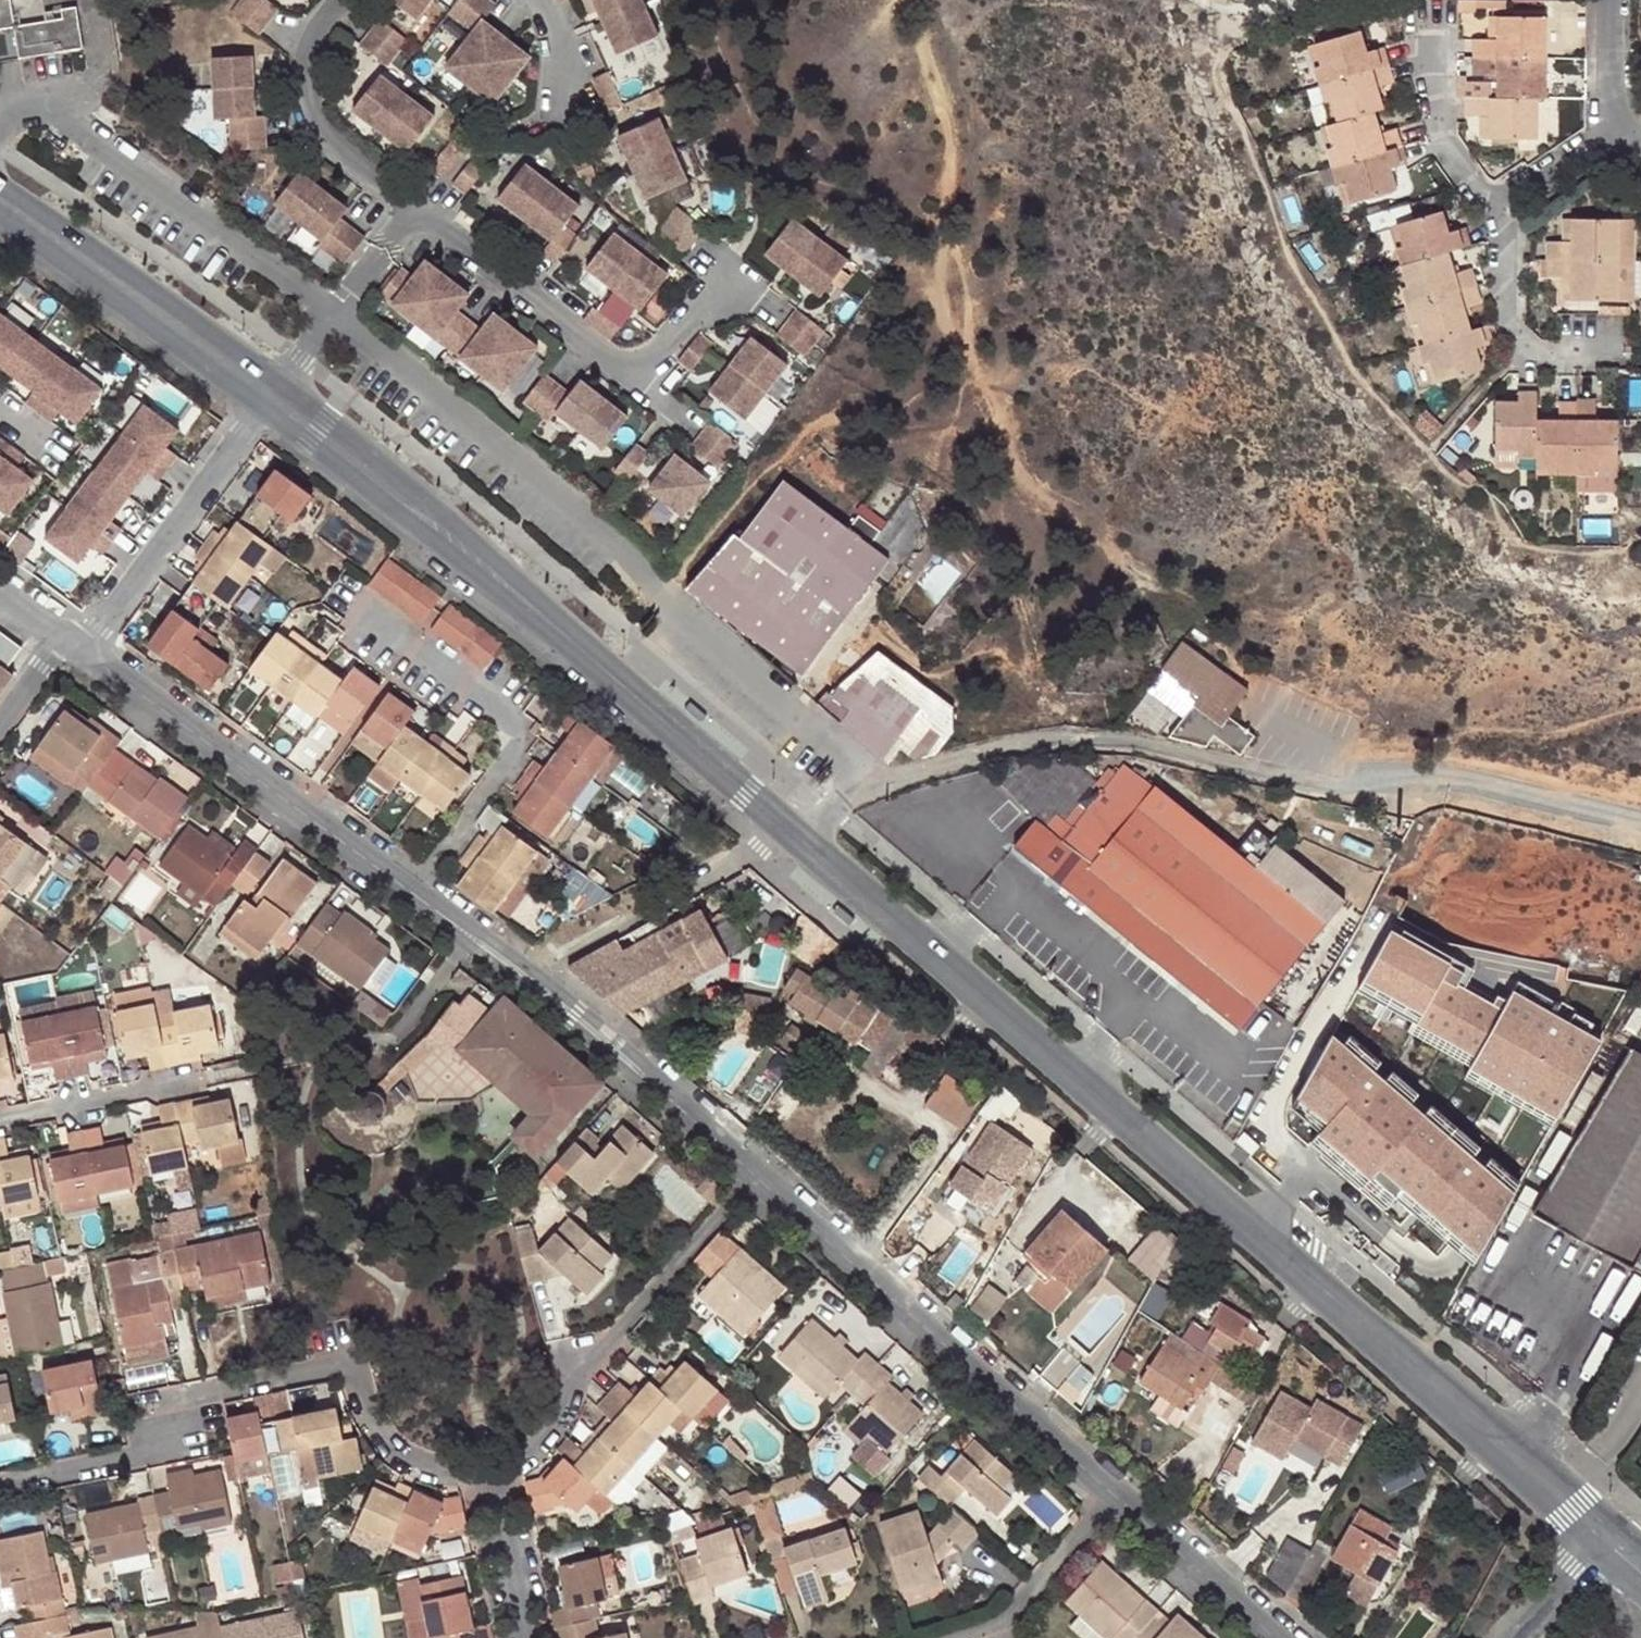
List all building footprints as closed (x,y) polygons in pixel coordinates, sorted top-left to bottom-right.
[(83,48),(77,8),(59,11),(61,21),(21,28),(17,0),(0,0),(0,61),(83,48)] [(233,15),(260,36),(281,10),(267,0),(244,0),(233,15)] [(417,21),(433,0),(391,0),(417,21)] [(495,106),(531,58),(485,22),(497,6),(490,0),(461,0),(450,13),(476,33),(447,69),(495,106)] [(619,55),(659,37),(642,0),(594,0),(619,55)] [(1458,11),(1477,11),(1477,7),(1477,0),(1459,0),(1458,11)] [(1545,57),(1545,17),(1499,16),(1498,30),(1490,30),(1490,38),(1474,38),(1474,56),(1545,57)] [(1490,16),(1490,30),(1498,30),(1499,16),(1490,16)] [(389,67),(409,42),(382,20),(362,46),(389,67)] [(1367,51),(1360,30),(1315,43),(1321,65),(1315,66),(1320,85),(1389,65),(1383,47),(1367,51)] [(1308,46),(1315,66),(1321,65),(1315,43),(1308,46)] [(1490,74),(1490,82),(1497,82),(1497,97),(1537,98),(1545,98),(1545,57),(1474,56),(1473,74),(1490,74)] [(253,57),(214,59),(218,120),(231,120),(233,151),(268,149),(266,117),(257,117),(253,57)] [(1389,65),(1320,85),(1325,102),(1331,100),(1339,122),(1373,112),(1384,109),(1377,87),(1394,82),(1389,65)] [(624,105),(609,73),(594,80),(609,112),(624,105)] [(1458,75),(1458,97),(1465,97),(1467,97),(1468,75),(1464,75),(1458,75)] [(355,111),(409,153),(436,119),(381,77),(355,111)] [(1465,115),(1482,115),(1482,123),(1490,124),(1490,138),(1536,138),(1537,98),(1497,97),(1490,97),(1467,97),(1465,97),(1465,115)] [(1339,122),(1331,100),(1325,102),(1332,124),(1339,122)] [(1328,125),(1334,146),(1328,147),(1333,165),(1402,145),(1396,128),(1380,133),(1373,112),(1339,122),(1332,124),(1328,125)] [(659,119),(620,137),(648,200),(687,183),(659,119)] [(1490,138),(1490,124),(1482,123),(1481,138),(1490,138)] [(1322,127),(1328,147),(1334,146),(1328,125),(1322,127)] [(467,151),(453,140),(432,168),(446,178),(467,151)] [(1402,145),(1333,165),(1339,182),(1344,181),(1351,202),(1396,189),(1390,168),(1407,163),(1402,145)] [(475,157),(454,185),(468,195),(489,168),(475,157)] [(526,165),(500,200),(553,241),(543,254),(557,265),(578,237),(566,227),(581,208),(526,165)] [(301,173),(277,204),(324,241),(320,247),(346,267),(367,239),(342,220),(349,211),(301,173)] [(1345,204),(1351,202),(1344,181),(1339,182),(1345,204)] [(659,234),(686,255),(706,230),(678,208),(659,234)] [(1403,244),(1397,246),(1402,264),(1447,251),(1470,244),(1465,227),(1448,231),(1441,211),(1397,224),(1403,244)] [(1547,240),(1547,258),(1619,259),(1619,218),(1572,217),(1572,232),(1564,232),(1564,240),(1547,240)] [(1564,217),(1564,232),(1572,232),(1572,217),(1564,217)] [(1619,218),(1619,259),(1634,260),(1634,218),(1619,218)] [(794,220),(768,255),(823,297),(849,263),(794,220)] [(1390,225),(1397,246),(1403,244),(1397,224),(1390,225)] [(615,234),(588,268),(643,311),(669,277),(615,234)] [(1408,305),(1475,284),(1471,267),(1454,273),(1447,251),(1402,264),(1408,286),(1403,288),(1408,305)] [(1619,259),(1547,258),(1541,258),(1541,277),(1564,277),(1564,284),(1572,284),(1572,299),(1618,300),(1619,259)] [(1619,259),(1618,300),(1629,300),(1633,300),(1634,294),(1640,295),(1640,260),(1634,260),(1619,259)] [(381,296),(506,393),(540,349),(495,314),(483,330),(460,313),(472,297),(427,262),(415,278),(402,269),(381,296)] [(1392,291),(1403,288),(1408,286),(1402,264),(1385,269),(1392,291)] [(1475,284),(1408,305),(1413,322),(1418,321),(1424,342),(1470,329),(1465,307),(1481,302),(1475,284)] [(1572,284),(1564,284),(1564,299),(1572,299),(1572,284)] [(1598,314),(1629,314),(1629,306),(1598,305),(1598,314)] [(584,322),(612,342),(622,329),(594,308),(584,322)] [(778,337),(806,358),(826,332),(799,311),(778,337)] [(4,371),(29,336),(0,315),(0,316),(0,368),(4,371)] [(1424,342),(1418,321),(1413,322),(1419,344),(1424,342)] [(1430,360),(1437,381),(1482,367),(1476,347),(1493,342),(1487,324),(1470,329),(1424,342),(1419,344),(1424,362),(1430,360)] [(679,362),(693,373),(714,345),(701,335),(679,362)] [(11,376),(36,342),(29,336),(4,371),(11,376)] [(789,366),(754,339),(712,394),(746,420),(789,366)] [(17,380),(42,346),(36,342),(11,376),(17,380)] [(73,370),(42,346),(17,380),(34,393),(26,403),(41,413),(73,370)] [(1431,383),(1437,381),(1430,360),(1424,362),(1431,383)] [(77,425),(102,391),(73,370),(41,413),(52,422),(60,412),(77,425)] [(605,450),(629,419),(581,382),(571,394),(546,375),(525,403),(551,423),(558,413),(605,450)] [(1496,401),(1496,448),(1518,449),(1518,456),(1536,456),(1536,419),(1536,384),(1519,384),(1518,401),(1496,401)] [(1559,466),(1559,473),(1577,473),(1577,402),(1559,402),(1559,420),(1536,419),(1536,456),(1536,466),(1559,466)] [(1596,402),(1577,402),(1577,473),(1577,491),(1618,492),(1618,475),(1618,468),(1618,420),(1596,420),(1596,402)] [(181,430),(148,406),(126,435),(170,468),(179,456),(168,448),(181,430)] [(1411,423),(1430,439),(1442,426),(1424,409),(1411,423)] [(693,449),(720,471),(741,445),(713,423),(693,449)] [(170,468),(126,435),(104,465),(138,490),(150,473),(161,481),(170,468)] [(15,448),(3,439),(0,442),(0,468),(15,448)] [(630,483),(651,455),(637,445),(616,472),(630,483)] [(0,468),(0,510),(9,516),(35,480),(18,468),(26,456),(15,448),(0,468)] [(677,457),(651,491),(685,518),(711,484),(677,457)] [(98,472),(132,497),(138,490),(104,465),(98,472)] [(262,495),(287,514),(297,520),(317,493),(282,468),(262,495)] [(132,497),(98,472),(94,478),(127,504),(132,497)] [(124,530),(114,522),(127,504),(94,478),(71,509),(115,542),(123,531),(124,530)] [(741,539),(734,533),(686,589),(802,675),(889,559),(836,520),(835,522),(782,483),(741,539)] [(262,495),(253,507),(278,525),(287,514),(262,495)] [(268,539),(278,525),(253,507),(243,521),(268,539)] [(115,542),(71,509),(48,540),(82,566),(95,548),(107,556),(115,542)] [(209,543),(253,576),(265,561),(276,545),(268,539),(243,521),(230,538),(218,530),(209,543)] [(223,601),(231,607),(243,591),(253,576),(209,543),(198,557),(210,566),(197,582),(223,601)] [(276,545),(265,561),(282,573),(293,557),(276,545)] [(374,585),(388,594),(407,567),(394,557),(374,585)] [(900,573),(908,580),(914,573),(906,566),(900,573)] [(388,594),(401,604),(421,577),(407,567),(388,594)] [(401,604),(414,613),(433,586),(421,577),(401,604)] [(187,596),(213,615),(223,601),(197,582),(187,596)] [(446,596),(433,586),(414,613),(427,623),(446,596)] [(247,619),(259,603),(243,591),(231,607),(247,619)] [(213,615),(187,596),(177,609),(203,628),(205,626),(213,615)] [(436,630),(450,640),(469,614),(455,604),(436,630)] [(196,637),(203,628),(177,609),(151,646),(177,665),(196,637)] [(482,623),(469,614),(450,640),(463,649),(482,623)] [(299,648),(270,682),(275,685),(301,649),(307,640),(323,619),(306,640),(299,648)] [(495,632),(482,623),(463,649),(476,658),(495,632)] [(196,637),(215,651),(223,639),(205,626),(203,628),(196,637)] [(9,689),(2,684),(10,672),(26,649),(0,630),(0,702),(9,689)] [(306,640),(296,632),(290,640),(299,648),(306,640)] [(508,642),(495,632),(476,658),(489,668),(508,642)] [(270,682),(299,648),(290,640),(280,633),(275,640),(253,669),(270,682)] [(233,664),(215,651),(196,637),(177,665),(213,691),(233,664)] [(324,665),(330,657),(307,640),(301,649),(324,665)] [(1207,748),(1208,746),(1214,737),(1241,756),(1256,737),(1230,717),(1249,692),(1183,642),(1163,670),(1199,696),(1167,738),(1207,748)] [(298,701),(324,665),(301,649),(275,685),(298,701)] [(823,693),(815,702),(887,765),(900,748),(915,759),(938,753),(955,731),(952,707),(876,652),(835,690),(830,697),(823,693)] [(324,665),(298,701),(321,718),(323,715),(331,704),(347,682),(324,665)] [(9,689),(18,677),(10,672),(2,684),(9,689)] [(347,682),(331,704),(357,723),(381,692),(354,672),(347,682)] [(550,694),(545,691),(534,705),(538,709),(550,694)] [(390,698),(367,730),(393,749),(409,726),(416,717),(390,698)] [(349,735),(357,723),(331,704),(323,715),(349,735)] [(122,742),(106,729),(100,737),(86,725),(66,711),(42,744),(76,770),(91,783),(115,751),(122,742)] [(576,736),(564,751),(598,776),(619,745),(574,712),(563,727),(576,736)] [(86,725),(100,737),(106,729),(92,718),(86,725)] [(383,763),(404,778),(430,742),(409,726),(393,749),(383,763)] [(383,763),(393,749),(367,730),(357,743),(383,763)] [(427,795),(453,759),(441,750),(430,742),(404,778),(427,795)] [(459,751),(447,742),(441,750),(453,759),(459,751)] [(66,782),(76,770),(42,744),(33,757),(66,782)] [(628,752),(619,745),(598,776),(606,782),(628,752)] [(113,804),(139,825),(161,841),(177,821),(191,803),(163,780),(159,786),(154,792),(132,775),(137,768),(115,751),(91,783),(89,786),(113,804)] [(453,759),(465,767),(471,760),(459,751),(453,759)] [(540,759),(530,773),(576,807),(598,776),(564,751),(551,768),(540,759)] [(476,775),(465,767),(453,759),(427,795),(449,811),(476,775)] [(404,778),(383,763),(373,776),(394,792),(404,778)] [(1257,829),(1237,854),(1125,763),(1117,773),(1106,786),(1086,810),(1073,826),(1066,821),(1056,813),(1044,827),(1034,819),(1012,845),(1240,1031),(1347,901),(1257,829)] [(1106,786),(1117,773),(1110,767),(1099,781),(1106,786)] [(132,775),(154,792),(159,786),(137,768),(132,775)] [(89,786),(91,783),(76,770),(66,782),(82,795),(89,786)] [(554,837),(576,807),(530,773),(518,789),(530,797),(520,812),(554,837)] [(133,834),(139,825),(113,804),(106,814),(133,834)] [(1066,821),(1073,826),(1086,810),(1079,805),(1066,821)] [(52,836),(24,815),(17,824),(49,847),(55,839),(52,836)] [(10,890),(0,882),(12,866),(22,874),(37,853),(1,826),(5,821),(0,818),(0,904),(10,890)] [(177,821),(161,841),(167,846),(182,825),(177,821)] [(520,881),(542,852),(508,827),(496,843),(484,835),(475,847),(520,881)] [(158,866),(183,885),(203,899),(217,910),(230,892),(226,862),(226,858),(206,844),(186,828),(158,866)] [(213,835),(206,844),(226,858),(224,844),(213,835)] [(235,853),(226,862),(230,892),(234,887),(257,856),(241,843),(235,853)] [(226,858),(226,862),(235,853),(224,844),(226,858)] [(464,887),(498,912),(501,909),(520,881),(475,847),(464,862),(476,871),(464,887)] [(557,863),(542,852),(520,881),(535,892),(557,863)] [(127,881),(137,864),(119,853),(109,870),(127,881)] [(247,897),(271,865),(257,856),(234,887),(247,897)] [(319,888),(282,861),(257,895),(263,899),(255,910),(244,902),(225,928),(261,957),(289,919),(293,922),(319,888)] [(145,863),(140,869),(146,874),(151,868),(145,863)] [(12,866),(0,882),(10,890),(22,874),(12,866)] [(535,892),(520,881),(501,909),(515,918),(535,892)] [(195,910),(203,899),(183,885),(176,895),(195,910)] [(328,908),(301,944),(365,992),(392,955),(371,940),(376,933),(346,913),(342,918),(328,908)] [(642,974),(654,999),(692,979),(715,967),(728,960),(703,912),(652,939),(665,962),(642,974)] [(665,962),(652,939),(645,927),(633,933),(639,945),(617,956),(611,944),(569,966),(626,1014),(654,999),(642,974),(665,962)] [(255,965),(261,957),(225,928),(218,937),(255,965)] [(1473,971),(1403,932),(1399,939),(1389,934),(1363,981),(1422,1014),(1416,1025),(1411,1035),(1470,1067),(1463,1079),(1492,1095),(1498,1083),(1510,1090),(1557,1116),(1598,1042),(1567,1024),(1575,1010),(1560,1002),(1559,1005),(1517,982),(1506,1001),(1496,996),(1494,1000),(1465,984),(1473,971)] [(715,967),(692,979),(698,990),(720,978),(715,967)] [(773,973),(773,968),(754,967),(753,984),(777,985),(777,974),(773,973)] [(852,992),(847,1000),(797,969),(786,989),(794,994),(790,1000),(873,1052),(863,1066),(880,1077),(905,1035),(890,1025),(894,1019),(852,992)] [(1422,1014),(1363,981),(1357,992),(1416,1025),(1422,1014)] [(113,999),(116,1015),(155,1007),(151,991),(113,999)] [(57,1004),(60,1019),(101,1010),(98,995),(57,1004)] [(396,1017),(367,997),(357,1009),(386,1030),(396,1017)] [(464,1006),(463,1009),(480,1022),(487,1011),(471,998),(464,1006)] [(600,1084),(548,1036),(504,1003),(493,1015),(487,1011),(480,1022),(463,1009),(461,1011),(455,1007),(432,1037),(439,1044),(461,1061),(465,1058),(532,1115),(513,1139),(537,1159),(600,1084)] [(155,1009),(159,1030),(177,1027),(174,1016),(171,1004),(155,1007),(155,1009)] [(155,1009),(155,1007),(116,1015),(125,1057),(147,1052),(148,1059),(152,1075),(167,1072),(166,1067),(159,1030),(155,1009)] [(159,1030),(166,1067),(185,1063),(185,1060),(201,1056),(221,1053),(212,1009),(174,1016),(177,1027),(159,1030)] [(91,1077),(88,1063),(86,1056),(109,1051),(101,1010),(60,1019),(73,1081),(91,1077)] [(33,1066),(54,1063),(55,1069),(59,1083),(73,1081),(60,1019),(24,1027),(33,1066)] [(936,1046),(894,1019),(890,1025),(905,1035),(880,1077),(900,1091),(936,1046)] [(806,1058),(817,1043),(793,1025),(781,1040),(806,1058)] [(391,1076),(382,1086),(389,1093),(439,1044),(432,1037),(430,1035),(389,1074),(391,1076)] [(16,1082),(12,1062),(7,1038),(0,1040),(0,1087),(16,1082)] [(1514,1194),(1333,1039),(1301,1098),(1330,1122),(1321,1133),(1397,1198),(1406,1188),(1423,1202),(1413,1212),(1422,1220),(1431,1209),(1482,1253),(1514,1194)] [(1628,1048),(1533,1216),(1633,1270),(1640,1255),(1640,1055),(1628,1048)] [(109,1051),(86,1056),(88,1063),(111,1058),(109,1051)] [(126,1063),(148,1059),(147,1052),(125,1057),(126,1063)] [(187,1068),(203,1064),(202,1060),(201,1056),(185,1060),(185,1063),(187,1068)] [(17,1062),(12,1062),(16,1082),(21,1080),(17,1062)] [(35,1073),(55,1069),(54,1063),(33,1066),(35,1073)] [(185,1063),(166,1067),(167,1072),(187,1068),(185,1063)] [(959,1131),(980,1101),(945,1076),(925,1106),(959,1131)] [(0,1087),(0,1093),(17,1089),(16,1082),(0,1087)] [(385,1098),(389,1093),(382,1086),(376,1091),(373,1091),(369,1092),(365,1093),(362,1096),(360,1099),(358,1102),(358,1106),(358,1110),(359,1113),(361,1117),(364,1119),(367,1121),(371,1123),(375,1123),(378,1122),(382,1120),(385,1117),(387,1114),(388,1111),(389,1107),(388,1103),(387,1099),(385,1098)] [(1557,1116),(1510,1090),(1503,1101),(1551,1128),(1557,1116)] [(209,1101),(210,1100),(209,1094),(192,1098),(193,1104),(209,1101)] [(162,1124),(163,1129),(146,1133),(154,1173),(191,1167),(186,1146),(178,1107),(193,1104),(192,1098),(159,1105),(162,1124)] [(1294,1110),(1321,1133),(1330,1122),(1301,1098),(1294,1110)] [(240,1138),(234,1100),(209,1105),(194,1108),(193,1104),(178,1107),(186,1146),(202,1143),(204,1152),(220,1149),(223,1164),(248,1160),(244,1138),(240,1138)] [(1035,1149),(994,1122),(952,1185),(993,1212),(1035,1149)] [(145,1127),(146,1133),(163,1129),(162,1124),(145,1127)] [(127,1144),(106,1148),(105,1142),(103,1128),(84,1132),(98,1195),(136,1186),(127,1144)] [(655,1155),(624,1128),(603,1150),(599,1155),(593,1150),(597,1145),(600,1140),(587,1130),(555,1166),(591,1196),(606,1180),(622,1192),(655,1155)] [(1053,1153),(1062,1139),(1054,1131),(1044,1147),(1053,1153)] [(84,1132),(68,1135),(71,1149),(73,1155),(52,1160),(62,1203),(98,1195),(84,1132)] [(8,1159),(8,1152),(4,1135),(0,1136),(0,1199),(1,1204),(37,1197),(34,1182),(30,1160),(29,1155),(8,1159)] [(1245,1135),(1238,1144),(1253,1157),(1260,1148),(1245,1135)] [(126,1137),(105,1142),(106,1148),(127,1144),(126,1137)] [(145,1184),(136,1142),(127,1144),(136,1186),(145,1184)] [(593,1150),(599,1155),(603,1150),(597,1145),(593,1150)] [(8,1152),(8,1159),(29,1155),(28,1149),(8,1152)] [(50,1153),(52,1160),(73,1155),(71,1149),(50,1153)] [(38,1159),(30,1160),(34,1182),(41,1181),(38,1159)] [(262,1174),(266,1201),(273,1200),(271,1173),(262,1174)] [(698,1193),(703,1197),(716,1183),(710,1178),(698,1193)] [(716,1183),(703,1197),(717,1210),(724,1202),(718,1197),(724,1190),(716,1183)] [(1406,1188),(1397,1198),(1413,1212),(1423,1202),(1406,1188)] [(98,1195),(62,1203),(64,1215),(100,1207),(98,1195)] [(4,1219),(40,1211),(37,1197),(1,1204),(4,1219)] [(266,1201),(267,1215),(274,1214),(273,1200),(266,1201)] [(257,1217),(267,1215),(266,1201),(255,1203),(257,1217)] [(1063,1209),(1030,1246),(1057,1271),(1046,1283),(1038,1276),(1025,1291),(1052,1315),(1109,1249),(1063,1209)] [(1431,1209),(1422,1220),(1475,1265),(1482,1253),(1431,1209)] [(257,1217),(260,1229),(277,1226),(274,1214),(267,1215),(257,1217)] [(191,1217),(169,1222),(170,1225),(171,1235),(173,1235),(193,1231),(191,1217)] [(513,1235),(528,1285),(547,1278),(544,1269),(556,1265),(563,1272),(590,1295),(605,1277),(600,1273),(614,1257),(571,1220),(540,1254),(532,1231),(513,1235)] [(158,1238),(171,1235),(170,1225),(156,1228),(158,1238)] [(177,1252),(186,1250),(184,1241),(195,1238),(193,1231),(173,1235),(177,1252)] [(204,1288),(206,1296),(244,1289),(271,1284),(261,1234),(186,1250),(177,1252),(185,1292),(204,1288)] [(158,1238),(156,1239),(159,1255),(177,1252),(173,1235),(171,1235),(158,1238)] [(738,1261),(744,1254),(723,1235),(696,1265),(716,1282),(701,1299),(747,1337),(788,1292),(764,1271),(758,1277),(738,1261)] [(1159,1277),(1173,1254),(1152,1236),(1135,1255),(1159,1277)] [(993,1254),(999,1244),(986,1237),(981,1246),(993,1254)] [(1018,1259),(1038,1276),(1046,1283),(1057,1271),(1030,1246),(1018,1259)] [(10,1251),(13,1265),(25,1263),(23,1249),(10,1251)] [(10,1251),(0,1253),(0,1271),(3,1270),(13,1268),(13,1265),(10,1251)] [(105,1263),(122,1350),(147,1344),(167,1341),(166,1337),(164,1327),(174,1324),(172,1311),(169,1300),(186,1297),(185,1292),(177,1252),(159,1255),(163,1277),(133,1282),(128,1258),(105,1263)] [(764,1271),(744,1254),(738,1261),(758,1277),(764,1271)] [(43,1262),(45,1272),(65,1269),(63,1258),(60,1259),(43,1262)] [(46,1278),(45,1272),(43,1262),(13,1268),(3,1270),(7,1286),(3,1287),(17,1357),(21,1356),(64,1347),(49,1277),(46,1278)] [(556,1265),(544,1269),(547,1278),(563,1272),(556,1265)] [(247,1300),(244,1289),(206,1296),(208,1309),(247,1300)] [(169,1300),(172,1311),(188,1307),(186,1297),(169,1300)] [(1252,1321),(1225,1304),(1214,1321),(1221,1326),(1211,1342),(1235,1357),(1240,1348),(1254,1357),(1266,1338),(1248,1327),(1252,1321)] [(844,1348),(835,1341),(813,1322),(779,1358),(827,1402),(840,1387),(853,1399),(881,1368),(867,1356),(861,1363),(844,1348)] [(177,1335),(174,1324),(164,1327),(166,1337),(177,1335)] [(1239,1397),(1242,1394),(1249,1382),(1222,1365),(1202,1351),(1174,1332),(1141,1382),(1184,1410),(1193,1396),(1199,1386),(1206,1391),(1213,1380),(1239,1397)] [(840,1335),(835,1341),(844,1348),(849,1343),(840,1335)] [(150,1361),(147,1344),(122,1350),(125,1366),(150,1361)] [(1082,1366),(1064,1350),(1041,1377),(1059,1393),(1082,1366)] [(96,1358),(43,1368),(50,1411),(70,1407),(84,1404),(87,1417),(106,1412),(96,1358)] [(690,1363),(681,1373),(676,1379),(670,1374),(666,1370),(655,1382),(656,1383),(687,1410),(696,1418),(721,1390),(690,1363)] [(676,1368),(670,1374),(676,1379),(681,1373),(676,1368)] [(889,1458),(925,1418),(910,1405),(902,1398),(888,1386),(894,1378),(881,1368),(853,1399),(866,1411),(852,1426),(889,1458)] [(20,1418),(11,1374),(0,1376),(0,1423),(20,1418)] [(128,1397),(124,1380),(115,1382),(119,1398),(128,1397)] [(1264,1392),(1249,1382),(1242,1394),(1257,1404),(1264,1392)] [(614,1397),(661,1438),(687,1410),(656,1383),(641,1399),(625,1386),(614,1397)] [(296,1414),(313,1411),(308,1386),(292,1389),(296,1414)] [(1199,1400),(1206,1391),(1199,1386),(1193,1396),(1199,1400)] [(289,1450),(300,1447),(302,1447),(296,1414),(292,1389),(287,1390),(277,1392),(289,1450)] [(1314,1407),(1283,1389),(1253,1438),(1285,1457),(1293,1445),(1285,1440),(1289,1432),(1297,1437),(1343,1464),(1366,1425),(1320,1397),(1314,1407)] [(733,1401),(721,1390),(696,1418),(698,1420),(708,1429),(733,1401)] [(262,1411),(271,1453),(289,1450),(277,1392),(259,1396),(260,1401),(262,1411)] [(908,1392),(902,1398),(910,1405),(916,1399),(908,1392)] [(614,1397),(601,1411),(611,1419),(617,1424),(603,1440),(635,1467),(661,1438),(614,1397)] [(243,1405),(245,1414),(262,1411),(260,1401),(243,1405)] [(87,1417),(84,1404),(70,1407),(73,1420),(87,1417)] [(302,1447),(344,1439),(341,1421),(338,1406),(313,1411),(296,1414),(302,1447)] [(696,1418),(687,1410),(661,1438),(672,1448),(698,1420),(696,1418)] [(271,1453),(262,1411),(245,1414),(229,1418),(236,1449),(238,1459),(271,1453)] [(0,1423),(3,1435),(23,1431),(20,1418),(0,1423)] [(603,1440),(617,1424),(611,1419),(597,1434),(603,1440)] [(352,1437),(349,1420),(341,1421),(344,1439),(352,1437)] [(1289,1432),(1285,1440),(1293,1445),(1297,1437),(1289,1432)] [(597,1434),(583,1450),(590,1455),(603,1440),(597,1434)] [(958,1448),(967,1456),(979,1442),(970,1434),(958,1448)] [(344,1439),(302,1447),(300,1447),(308,1487),(324,1484),(323,1477),(365,1468),(360,1436),(352,1437),(344,1439)] [(726,1445),(747,1464),(753,1457),(734,1436),(726,1445)] [(570,1438),(560,1452),(569,1460),(600,1488),(609,1496),(635,1467),(603,1440),(590,1455),(583,1450),(570,1438)] [(635,1467),(646,1478),(672,1448),(661,1438),(635,1467)] [(950,1475),(969,1491),(1000,1519),(1016,1500),(1007,1493),(1020,1478),(979,1442),(967,1456),(950,1475)] [(241,1473),(238,1459),(236,1449),(225,1451),(230,1476),(241,1473)] [(241,1473),(241,1475),(274,1469),(271,1453),(238,1459),(241,1473)] [(1382,1472),(1391,1491),(1429,1473),(1420,1453),(1382,1472)] [(566,1508),(575,1517),(588,1503),(600,1488),(569,1460),(557,1474),(548,1485),(543,1481),(528,1485),(533,1513),(566,1508)] [(168,1471),(170,1481),(194,1476),(191,1466),(168,1471)] [(646,1478),(635,1467),(609,1496),(617,1503),(621,1506),(646,1478)] [(922,1482),(953,1509),(965,1496),(946,1479),(934,1468),(922,1482)] [(552,1469),(543,1481),(548,1485),(557,1474),(552,1469)] [(224,1470),(194,1476),(170,1481),(173,1491),(157,1494),(166,1535),(182,1532),(181,1527),(202,1521),(205,1528),(234,1521),(224,1470)] [(774,1487),(784,1496),(816,1485),(814,1473),(774,1487)] [(969,1491),(950,1475),(946,1479),(965,1496),(969,1491)] [(377,1481),(373,1490),(393,1499),(397,1491),(377,1481)] [(416,1493),(400,1486),(397,1491),(393,1499),(373,1490),(357,1527),(393,1544),(398,1533),(416,1493)] [(784,1496),(774,1487),(751,1495),(754,1506),(773,1500),(784,1496)] [(609,1496),(600,1488),(588,1503),(604,1519),(617,1503),(609,1496)] [(428,1547),(433,1536),(448,1533),(468,1528),(471,1528),(466,1500),(443,1505),(434,1500),(416,1493),(398,1533),(428,1547)] [(87,1515),(99,1562),(117,1558),(137,1554),(152,1551),(150,1539),(166,1535),(157,1494),(142,1498),(142,1503),(87,1515)] [(445,1500),(436,1496),(434,1500),(443,1505),(445,1500)] [(834,1600),(826,1577),(824,1572),(837,1567),(839,1573),(860,1565),(859,1560),(854,1544),(849,1529),(787,1549),(783,1538),(786,1537),(773,1500),(754,1506),(767,1542),(772,1557),(781,1585),(798,1579),(808,1608),(834,1600)] [(1358,1572),(1380,1585),(1400,1551),(1385,1542),(1394,1528),(1362,1510),(1334,1558),(1358,1572)] [(684,1511),(665,1517),(670,1534),(693,1527),(700,1525),(684,1511)] [(939,1531),(958,1548),(964,1554),(981,1534),(957,1512),(939,1531)] [(884,1527),(907,1591),(926,1585),(929,1594),(947,1589),(939,1567),(931,1541),(921,1513),(884,1527)] [(1084,1521),(1079,1516),(1071,1525),(1077,1530),(1084,1521)] [(701,1528),(705,1540),(730,1532),(726,1519),(701,1528)] [(390,1552),(393,1544),(357,1527),(353,1536),(390,1552)] [(674,1547),(697,1540),(693,1527),(670,1534),(674,1547)] [(468,1528),(448,1533),(449,1541),(470,1537),(468,1528)] [(730,1582),(751,1574),(737,1530),(730,1532),(705,1540),(696,1543),(700,1556),(680,1563),(692,1599),(693,1604),(711,1598),(715,1596),(713,1587),(730,1582)] [(939,1531),(931,1541),(939,1567),(958,1548),(939,1531)] [(0,1543),(0,1549),(6,1577),(14,1575),(22,1609),(31,1607),(35,1623),(67,1616),(58,1571),(54,1572),(46,1532),(0,1543)] [(428,1547),(398,1533),(393,1544),(423,1557),(428,1547)] [(150,1539),(152,1551),(153,1553),(168,1550),(166,1535),(150,1539)] [(1110,1545),(1117,1552),(1124,1545),(1116,1538),(1111,1544),(1110,1545)] [(1312,1553),(1290,1540),(1282,1553),(1305,1566),(1307,1562),(1312,1553)] [(861,1541),(854,1544),(859,1560),(867,1558),(861,1541)] [(760,1545),(765,1560),(772,1557),(767,1542),(760,1545)] [(1307,1562),(1320,1570),(1331,1551),(1318,1544),(1312,1553),(1307,1562)] [(1290,1592),(1305,1566),(1282,1553),(1269,1574),(1290,1592)] [(139,1567),(137,1554),(117,1558),(119,1571),(139,1567)] [(613,1555),(600,1558),(605,1578),(618,1575),(613,1555)] [(294,1560),(297,1578),(309,1575),(307,1557),(294,1560)] [(610,1600),(605,1578),(600,1558),(561,1567),(570,1608),(553,1612),(557,1631),(598,1621),(603,1620),(599,1602),(610,1600)] [(275,1563),(279,1581),(297,1578),(294,1560),(275,1563)] [(1307,1562),(1305,1566),(1290,1592),(1289,1594),(1306,1604),(1324,1572),(1320,1570),(1307,1562)] [(1081,1620),(1102,1637),(1139,1637),(1160,1615),(1145,1603),(1141,1608),(1125,1596),(1130,1590),(1102,1565),(1066,1607),(1081,1620)] [(837,1567),(824,1572),(826,1577),(839,1573),(837,1567)] [(1368,1604),(1380,1585),(1358,1572),(1347,1592),(1368,1604)] [(22,1609),(14,1575),(6,1577),(13,1611),(22,1609)] [(399,1581),(408,1622),(427,1617),(420,1586),(422,1586),(420,1577),(399,1581)] [(422,1586),(420,1586),(427,1617),(408,1622),(411,1637),(495,1637),(492,1625),(475,1629),(463,1577),(422,1586)] [(730,1582),(713,1587),(715,1596),(732,1591),(730,1582)] [(204,1602),(221,1598),(218,1584),(201,1587),(204,1602)] [(910,1600),(929,1594),(926,1585),(907,1591),(910,1600)] [(1145,1603),(1130,1590),(1125,1596),(1141,1608),(1145,1603)] [(697,1614),(715,1608),(711,1598),(693,1604),(697,1614)] [(223,1629),(220,1612),(192,1613),(196,1628),(155,1637),(225,1637),(223,1629)] [(223,1629),(225,1637),(307,1637),(302,1612),(223,1629)] [(1139,1637),(1201,1637),(1179,1618),(1172,1626),(1160,1615),(1139,1637)] [(53,1636),(70,1631),(67,1616),(35,1623),(18,1626),(21,1637),(54,1637),(53,1636)] [(796,1629),(793,1619),(786,1621),(789,1631),(796,1629)] [(1081,1620),(1070,1632),(1078,1637),(1102,1637),(1081,1620)] [(598,1621),(557,1631),(558,1637),(602,1637),(598,1621)] [(70,1637),(113,1637),(111,1628),(70,1637)]
